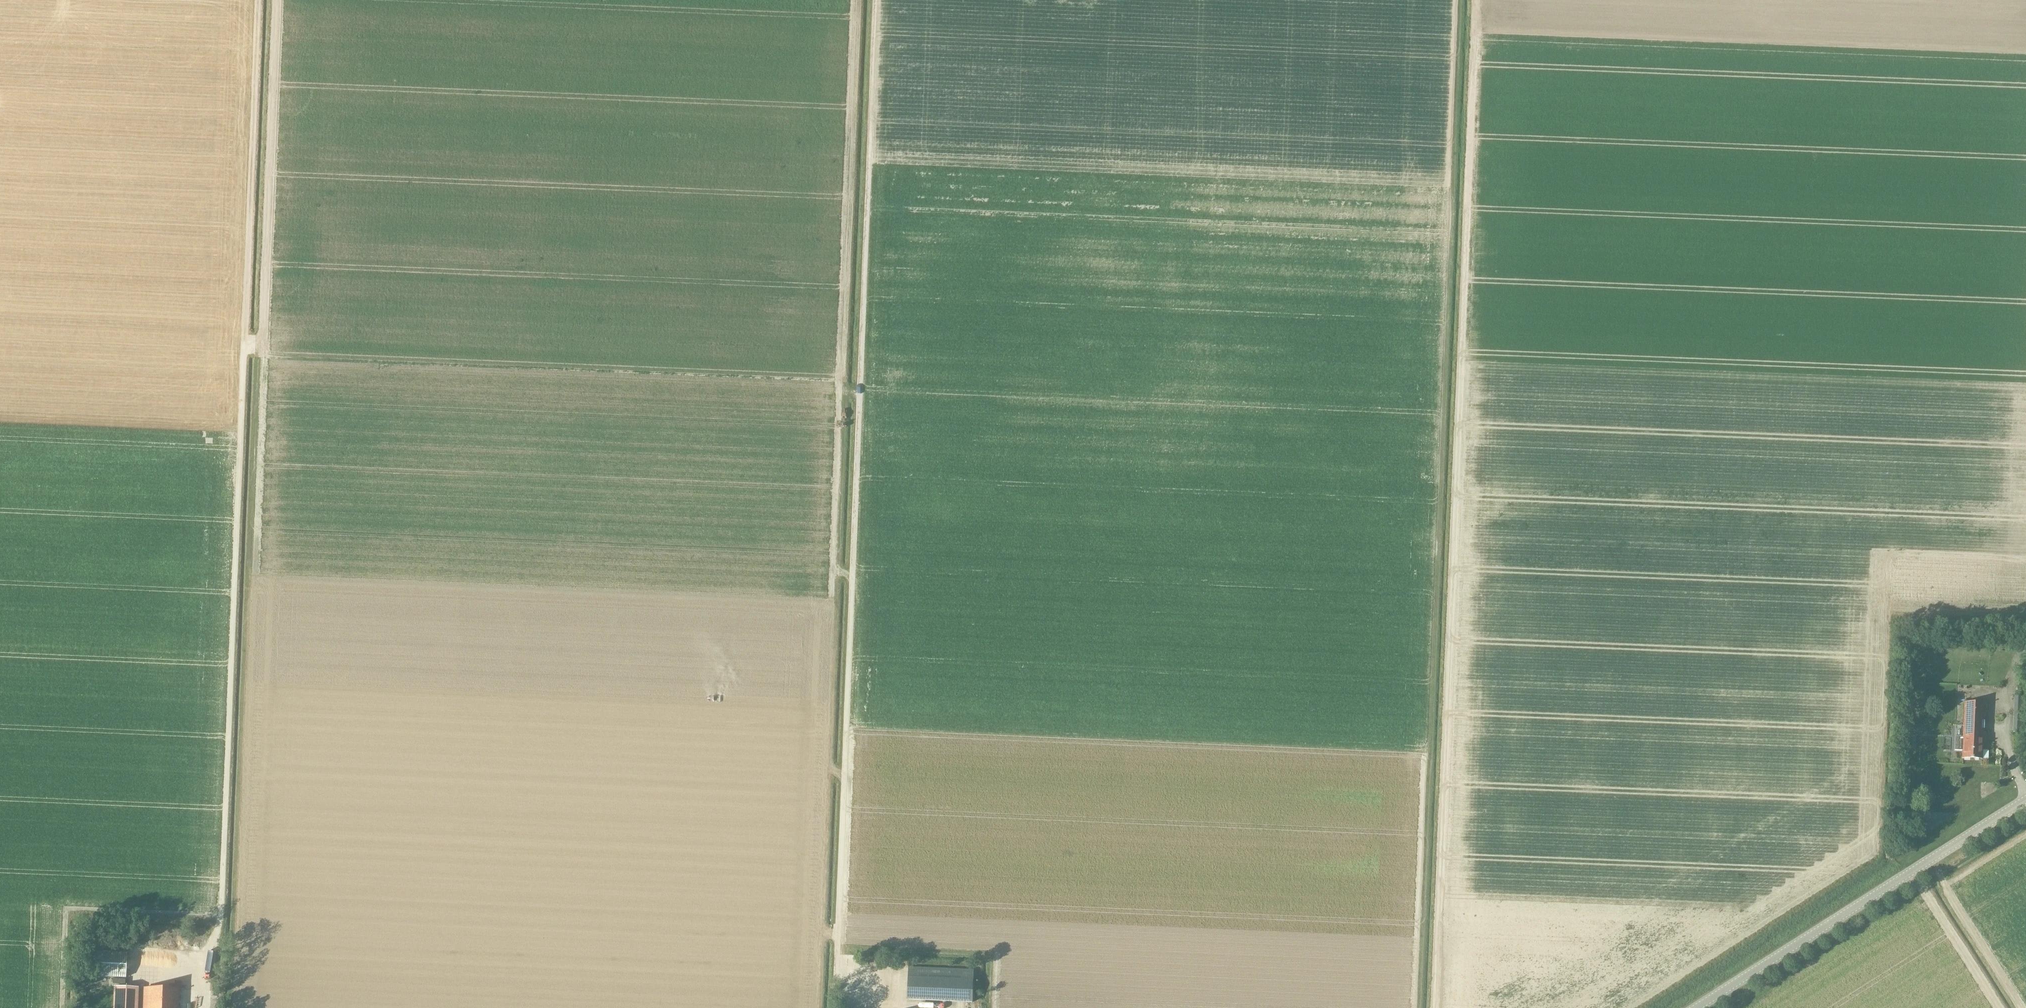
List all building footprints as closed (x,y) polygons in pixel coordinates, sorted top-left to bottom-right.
[(1962,751),(1962,758),(1982,759),(1983,729),(1984,729),(1984,721),(1983,721),(1984,703),(1964,702),(1963,737),(1959,737),(1958,751),(1962,751)] [(85,952),(84,976),(125,978),(126,953),(85,952)] [(972,1002),(973,969),(908,966),(907,999),(972,1002)] [(112,1007),(137,1007),(137,988),(113,987),(112,1007)] [(178,989),(143,988),(142,1007),(177,1007),(178,989)]
